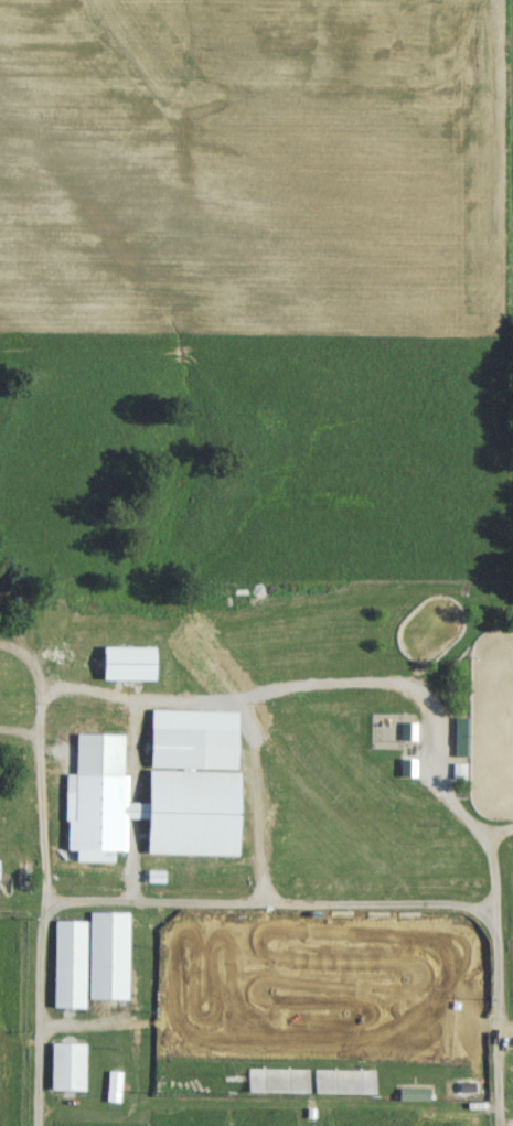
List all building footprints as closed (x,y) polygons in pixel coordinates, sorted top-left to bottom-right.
[(235,865),(238,736),(148,734),(147,813),(121,812),(123,743),(71,742),(69,859),(120,860),(121,826),(145,827),(144,863),(235,865)] [(52,1017),(84,1017),(84,1009),(126,1009),(128,922),(88,921),(88,930),(54,930),(52,1017)] [(84,1099),(84,1052),(50,1052),(50,1099),(84,1099)] [(246,1077),(246,1102),(307,1102),(307,1077),(246,1077)] [(373,1103),(373,1078),(312,1078),(312,1103),(373,1103)] [(120,1080),(107,1080),(107,1110),(119,1110),(120,1080)] [(426,1097),(398,1097),(398,1108),(426,1108),(426,1097)]
